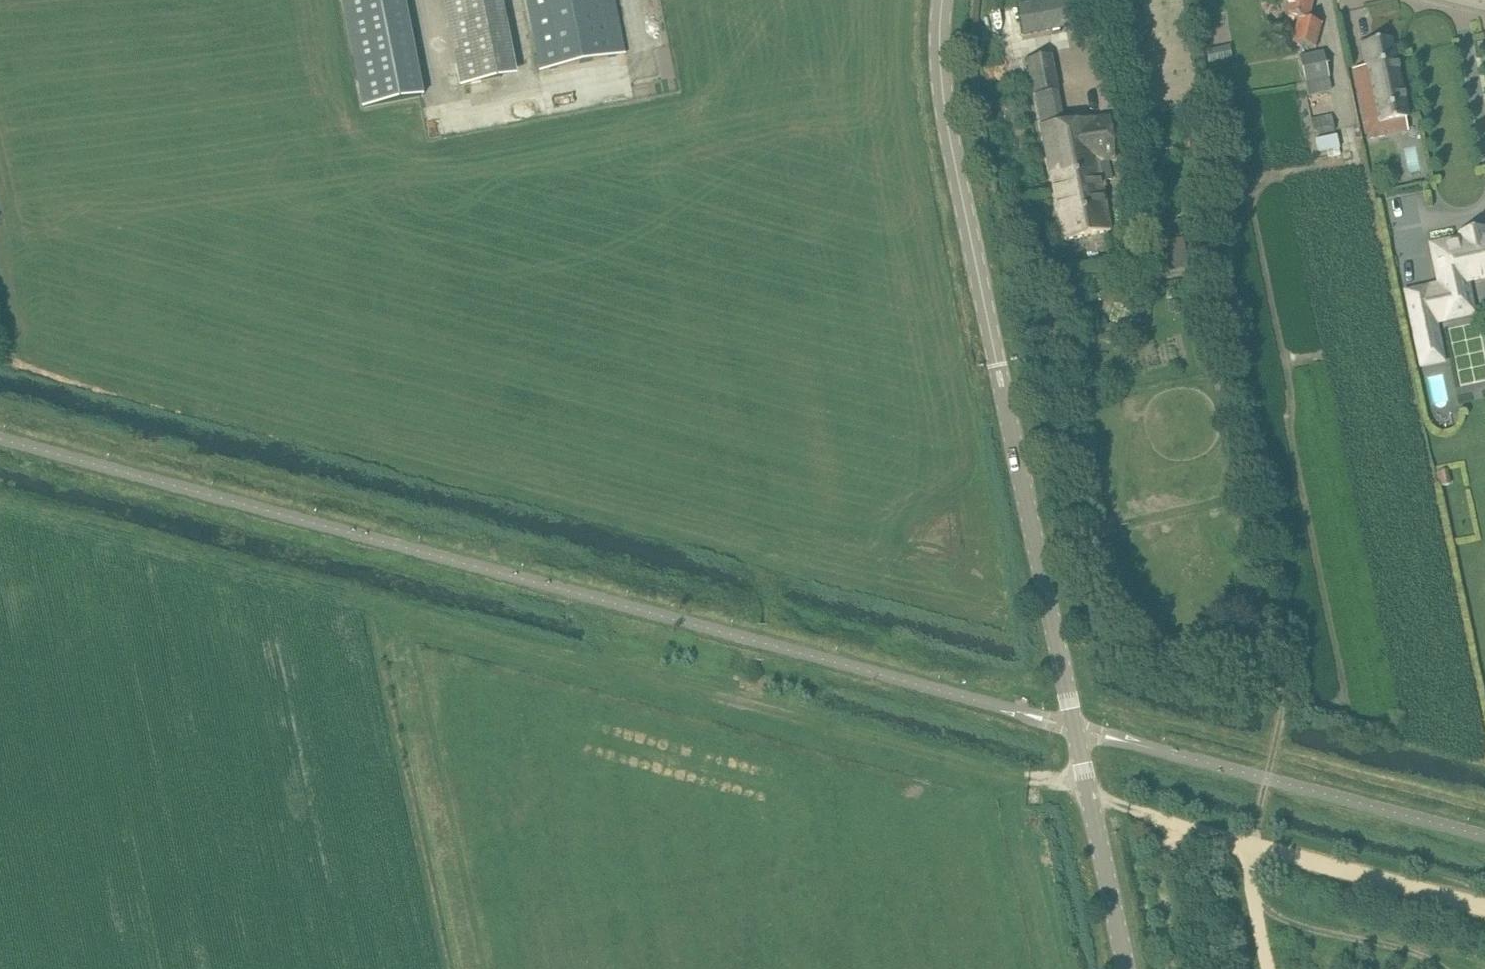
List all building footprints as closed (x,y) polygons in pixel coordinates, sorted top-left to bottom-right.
[(362,107),(422,96),(403,0),(341,0),(362,107)] [(512,40),(504,0),(443,0),(459,85),(518,74),(512,40)] [(539,58),(533,59),(534,67),(541,66),(542,71),(628,53),(617,0),(527,0),(539,58)] [(1016,5),(1022,36),(1071,27),(1066,0),(1040,0),(1016,5)] [(1316,48),(1322,23),(1309,20),(1314,0),(1288,0),(1286,7),(1288,16),(1298,19),(1292,42),(1316,48)] [(1354,73),(1365,126),(1407,118),(1391,39),(1363,45),(1368,70),(1354,73)] [(1299,56),(1309,95),(1332,89),(1323,50),(1299,56)] [(1027,59),(1034,94),(1035,94),(1064,240),(1111,231),(1101,181),(1112,179),(1109,160),(1116,159),(1110,117),(1058,124),(1052,91),(1060,89),(1053,54),(1027,59)] [(1311,118),(1314,134),(1335,131),(1332,114),(1311,118)] [(1407,292),(1420,351),(1439,347),(1434,320),(1442,318),(1473,312),(1470,299),(1466,281),(1484,277),(1484,233),(1484,228),(1460,233),(1462,239),(1433,245),(1441,285),(1407,292)]
